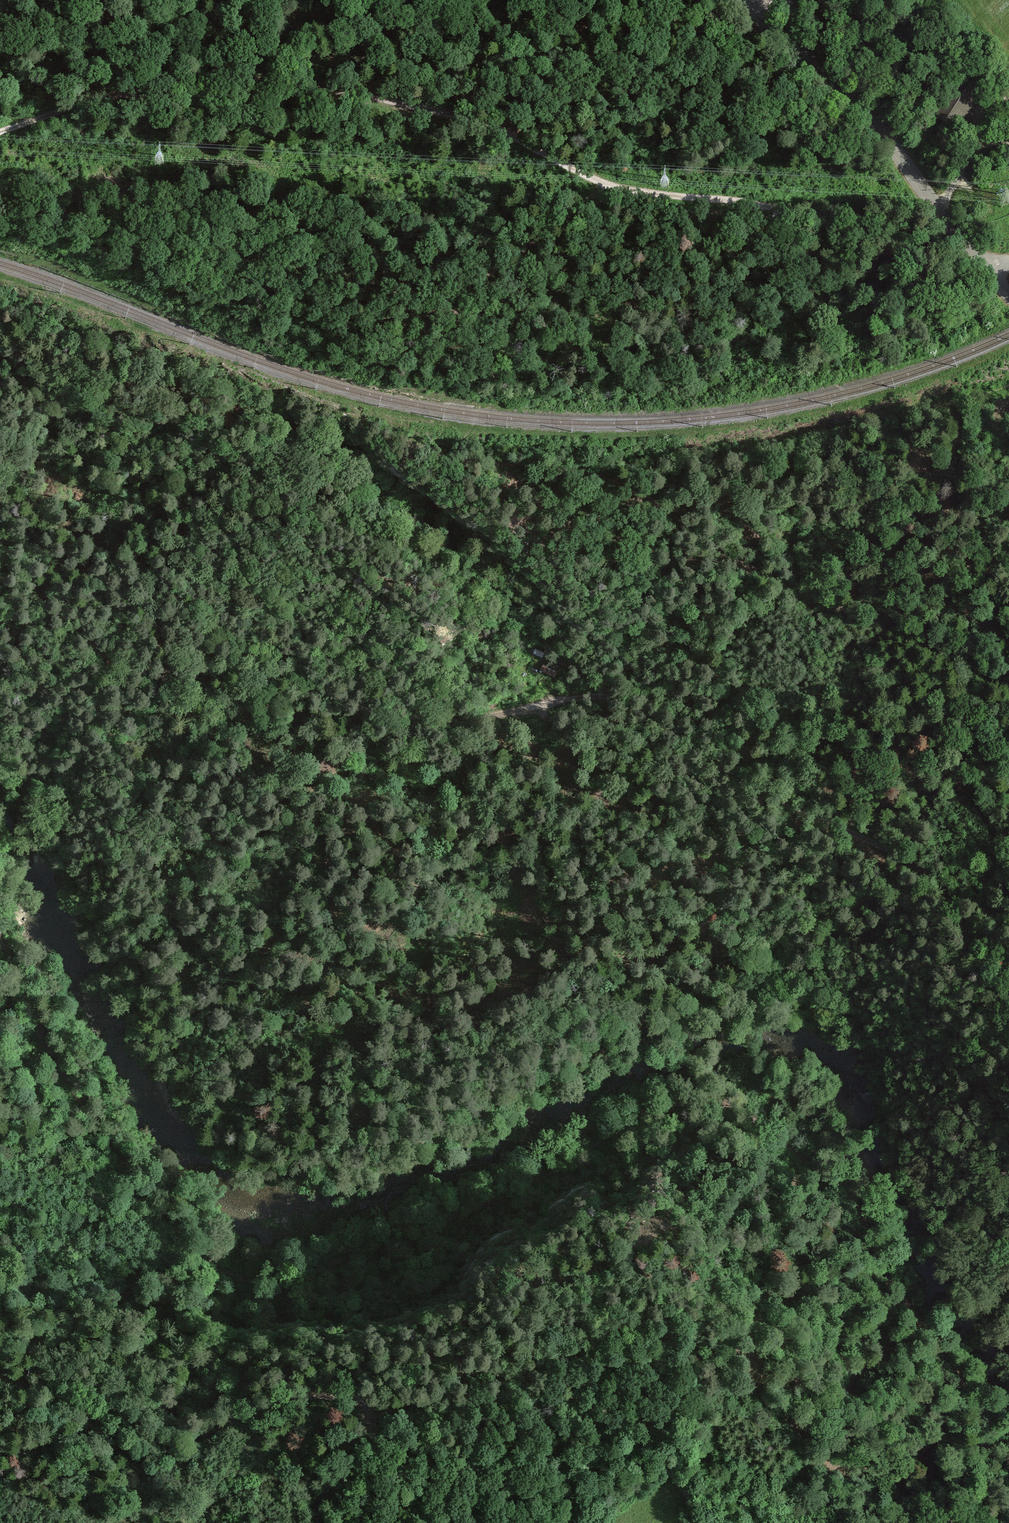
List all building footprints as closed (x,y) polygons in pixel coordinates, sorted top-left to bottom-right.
[(984,88),(959,73),(933,117),(957,131),(984,88)]
